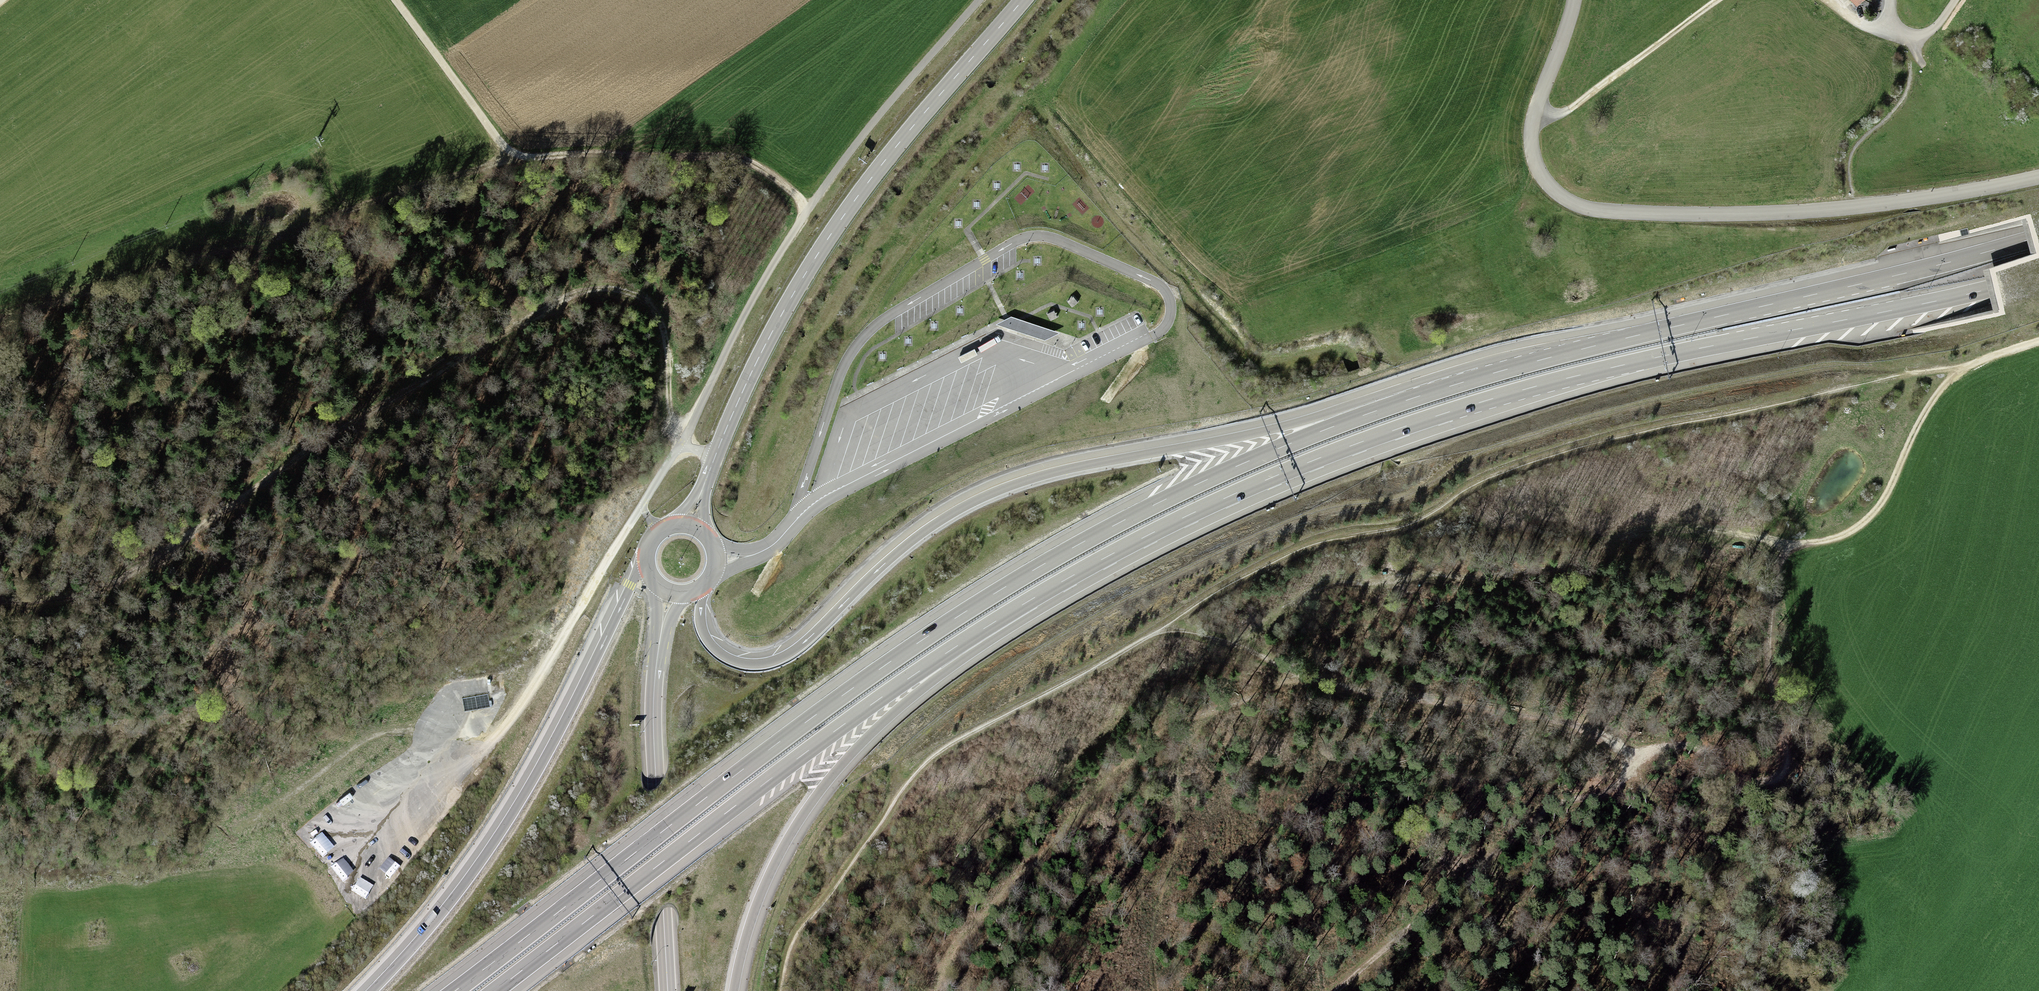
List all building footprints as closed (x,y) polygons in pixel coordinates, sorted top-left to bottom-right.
[(1860,11),(1871,0),(1849,0),(1860,11)]
